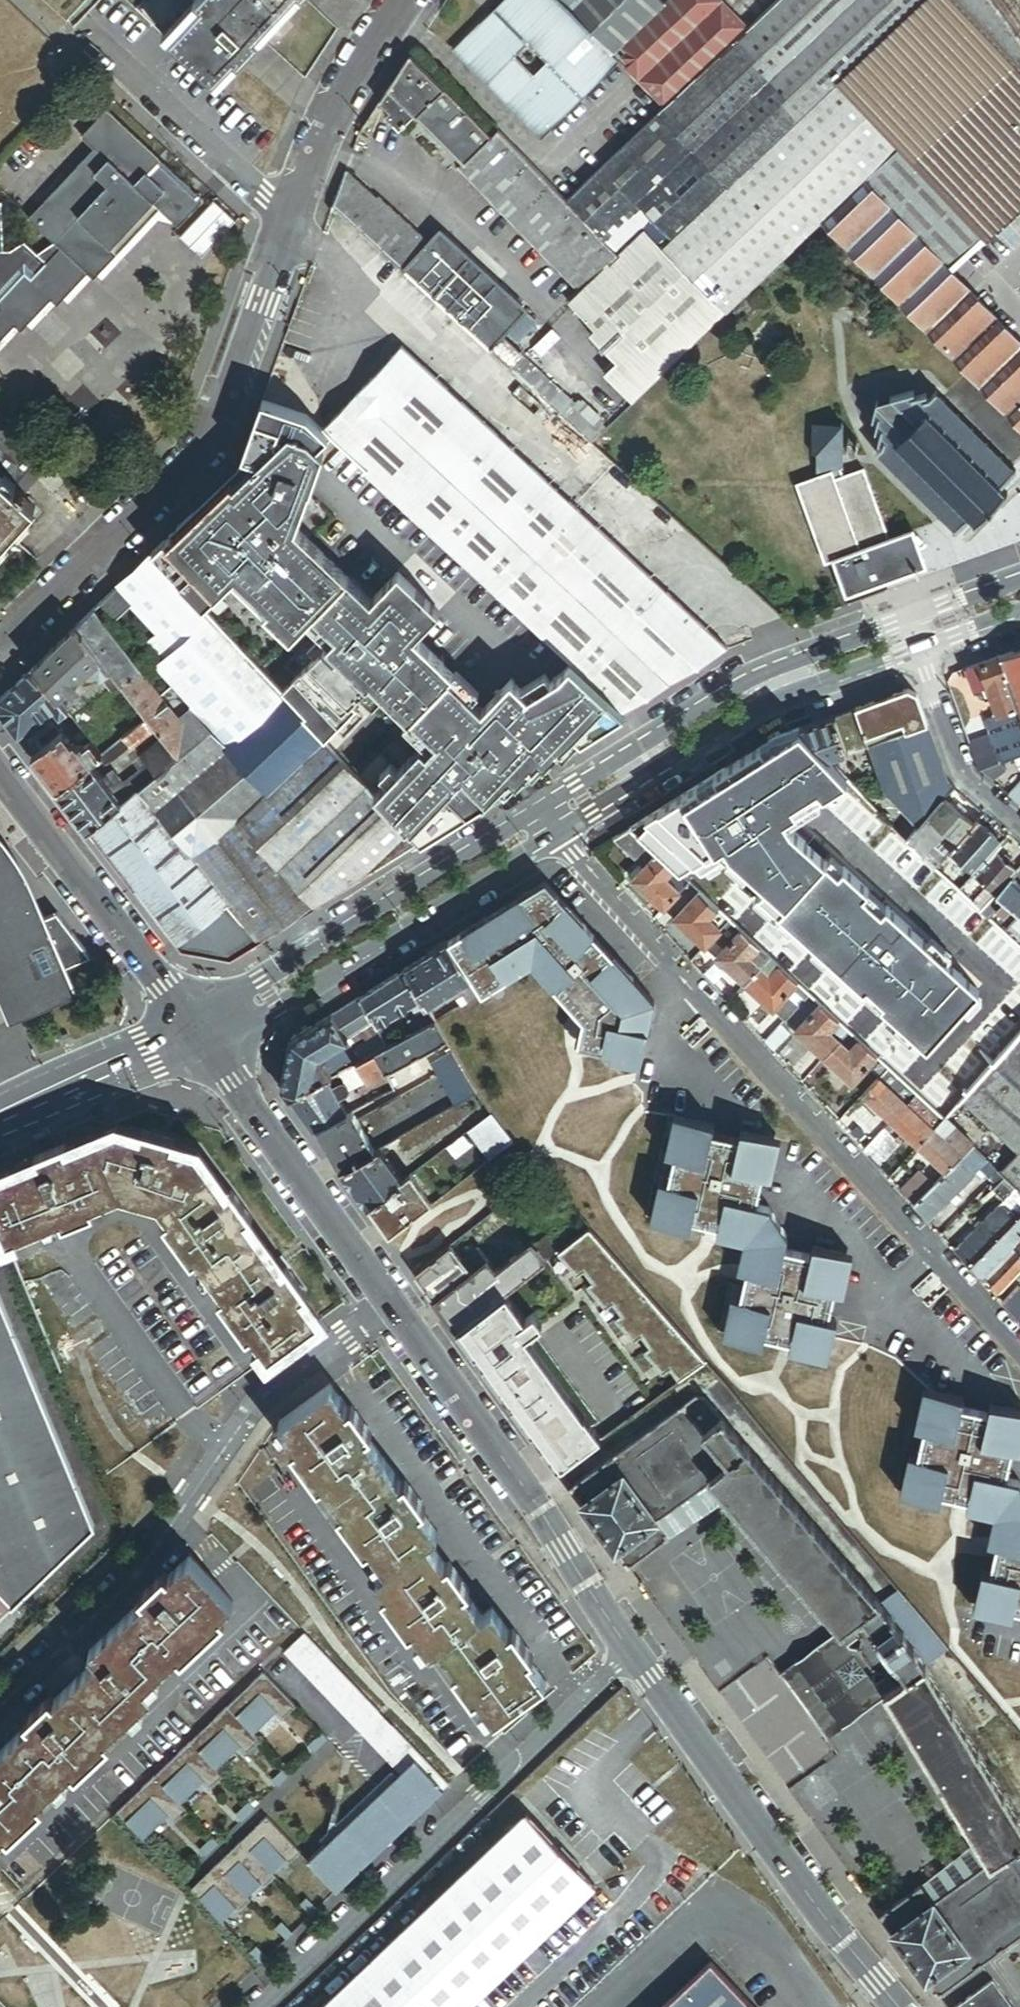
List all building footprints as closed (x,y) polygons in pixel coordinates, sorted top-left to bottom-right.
[(135,7),(214,81),(235,58),(240,62),(297,0),(142,0),(135,7)] [(567,0),(502,0),(454,47),(542,136),(623,56),(617,51),(567,0)] [(663,5),(658,0),(567,0),(617,51),(663,5)] [(760,19),(827,90),(837,80),(856,100),(916,163),(986,237),(1019,207),(1019,34),(996,0),(779,0),(760,19)] [(1019,34),(1019,0),(996,0),(1019,34)] [(760,19),(661,113),(728,184),(827,90),(760,19)] [(468,161),(495,135),(413,52),(391,85),(423,117),(468,161)] [(726,313),(825,219),(866,180),(952,270),(986,237),(916,163),(906,172),(846,109),(856,100),(837,80),(827,90),(728,184),(663,247),(726,313)] [(423,117),(391,85),(383,99),(392,107),(388,112),(402,127),(412,117),(417,122),(423,117)] [(916,163),(856,100),(846,109),(906,172),(916,163)] [(14,325),(21,332),(51,299),(58,306),(87,275),(93,280),(159,209),(179,228),(204,201),(107,110),(82,136),(94,149),(28,219),(53,242),(37,255),(24,243),(11,254),(4,255),(2,206),(0,206),(0,341),(14,325)] [(728,184),(661,113),(570,199),(621,252),(646,229),(663,247),(728,184)] [(621,252),(570,199),(503,128),(495,135),(468,161),(464,164),(583,289),(621,252)] [(336,205),(406,269),(431,241),(382,196),(380,198),(348,169),(335,204),(336,205)] [(1019,424),(1019,341),(952,270),(866,180),(825,219),(1019,424)] [(635,400),(726,313),(663,247),(646,229),(621,252),(583,289),(571,300),(598,328),(593,332),(621,362),(609,373),(635,400)] [(406,269),(491,348),(502,335),(506,332),(525,311),(527,310),(441,230),(431,241),(406,269)] [(536,323),(525,311),(506,332),(517,342),(536,323)] [(777,340),(768,330),(760,337),(769,347),(777,340)] [(491,348),(591,441),(604,428),(597,421),(601,418),(583,402),(574,400),(502,335),(491,348)] [(369,468),(497,590),(576,508),(404,347),(327,427),(334,434),(370,467),(369,468)] [(873,400),(869,418),(875,419),(873,430),(878,431),(876,443),(881,444),(881,445),(874,452),(881,459),(880,460),(957,533),(972,518),(976,522),(1005,492),(1001,488),(1016,472),(940,398),(939,399),(932,393),(925,400),(924,400),(922,394),(911,397),(909,391),(873,400)] [(240,467),(152,553),(206,611),(239,581),(294,637),(308,622),(328,643),(280,689),(286,696),(305,717),(303,719),(305,721),(322,739),(378,687),(413,723),(407,729),(427,749),(376,797),(384,806),(406,829),(408,828),(421,842),(627,714),(581,670),(571,681),(538,699),(533,691),(524,683),(497,712),(462,680),(467,675),(428,640),(451,615),(408,575),(382,602),(297,522),(330,444),(325,443),(334,434),(327,427),(312,413),(263,400),(244,455),(250,457),(240,467)] [(41,454),(0,418),(0,478),(11,487),(41,454)] [(865,586),(910,569),(898,535),(888,538),(861,469),(840,476),(839,469),(841,469),(846,424),(844,424),(844,426),(815,426),(815,424),(813,424),(816,453),(820,455),(818,477),(798,484),(826,561),(833,558),(844,587),(863,581),(865,586)] [(51,462),(41,454),(11,487),(21,496),(51,462)] [(0,478),(0,548),(35,508),(21,496),(11,487),(0,478)] [(503,596),(535,626),(614,543),(576,508),(497,590),(503,596)] [(905,533),(898,535),(910,569),(917,567),(905,533)] [(36,560),(15,542),(5,553),(8,555),(0,565),(0,595),(36,560)] [(581,670),(627,714),(732,648),(614,543),(535,626),(581,670)] [(213,619),(206,611),(152,553),(121,583),(137,600),(165,630),(181,649),(213,619)] [(137,600),(121,583),(101,603),(115,620),(137,600)] [(155,727),(162,737),(182,722),(150,681),(95,609),(77,627),(102,660),(120,683),(149,719),(155,727)] [(254,662),(213,619),(181,649),(171,658),(242,736),(284,698),(286,696),(280,689),(254,662)] [(95,666),(102,660),(77,627),(65,639),(89,671),(95,666)] [(171,658),(181,649),(165,630),(155,640),(171,658)] [(37,667),(59,698),(70,688),(76,695),(84,688),(79,681),(89,671),(65,639),(37,667)] [(999,656),(1018,709),(1019,715),(1019,648),(999,656)] [(996,717),(1018,709),(999,656),(966,668),(974,690),(985,686),(996,717)] [(195,711),(229,749),(242,736),(171,658),(158,670),(168,681),(195,711)] [(120,683),(102,660),(95,666),(113,689),(120,683)] [(69,711),(59,698),(37,667),(1,702),(0,712),(20,738),(55,709),(61,717),(62,716),(69,711)] [(195,711),(168,681),(162,686),(155,677),(150,681),(182,722),(195,711)] [(867,744),(868,746),(928,725),(917,693),(908,689),(855,708),(867,744)] [(305,721),(303,719),(284,698),(242,736),(229,749),(230,750),(270,794),(326,743),(322,739),(305,721)] [(848,751),(867,744),(855,708),(835,715),(848,751)] [(1018,709),(996,717),(983,722),(988,736),(969,742),(973,753),(1019,736),(1019,715),(1018,709)] [(72,729),(78,724),(69,711),(62,716),(72,729)] [(194,777),(229,749),(195,711),(182,722),(198,743),(179,759),(194,777)] [(800,728),(828,758),(848,751),(835,715),(800,728)] [(150,731),(155,727),(149,719),(103,757),(100,759),(105,766),(150,731)] [(165,740),(179,759),(198,743),(182,722),(162,737),(165,740)] [(82,743),(89,737),(78,724),(72,729),(82,743)] [(25,746),(35,758),(62,736),(53,725),(25,746)] [(916,827),(928,815),(944,798),(953,787),(949,784),(928,725),(868,746),(885,792),(899,807),(916,827)] [(162,737),(155,727),(150,731),(159,744),(165,740),(162,737)] [(925,1058),(978,995),(794,833),(845,782),(796,733),(629,827),(657,853),(674,868),(685,879),(715,866),(925,1058)] [(100,759),(103,757),(92,742),(82,751),(78,745),(74,745),(65,734),(62,736),(35,758),(60,791),(93,765),(100,759)] [(1019,755),(1019,736),(973,753),(979,770),(1019,755)] [(122,804),(179,759),(165,740),(159,744),(142,757),(148,764),(123,784),(114,772),(104,780),(122,804)] [(344,762),(326,743),(270,794),(238,824),(316,908),(421,842),(408,828),(406,829),(384,806),(376,797),(344,762)] [(238,824),(270,794),(230,750),(195,778),(238,824)] [(195,778),(194,777),(179,759),(122,804),(89,830),(177,946),(229,906),(259,943),(316,908),(238,824),(195,778)] [(89,830),(122,804),(104,780),(93,765),(60,791),(89,830)] [(1008,796),(1013,800),(1018,793),(1019,794),(1019,782),(1008,796)] [(944,798),(928,815),(942,828),(957,842),(973,825),(964,816),(954,807),(944,798)] [(958,803),(954,807),(964,816),(968,812),(958,803)] [(942,828),(928,815),(916,827),(904,840),(918,853),(942,828)] [(957,842),(950,850),(974,872),(995,849),(1002,842),(978,820),(973,825),(957,842)] [(645,866),(657,853),(629,827),(614,837),(645,866)] [(934,867),(950,850),(957,842),(942,828),(918,853),(934,867)] [(19,1011),(66,990),(57,970),(90,956),(57,912),(36,922),(17,883),(11,862),(5,846),(0,837),(0,967),(19,1011)] [(995,849),(974,872),(986,884),(996,893),(1013,875),(1017,870),(995,849)] [(674,868),(657,853),(645,866),(632,880),(664,909),(678,893),(663,880),(674,868)] [(678,893),(689,882),(685,879),(674,868),(663,880),(678,893)] [(996,893),(1002,898),(996,906),(994,907),(1002,914),(1012,904),(1019,912),(1019,882),(1013,875),(996,893)] [(511,908),(495,918),(486,923),(483,919),(447,941),(471,978),(476,985),(497,971),(501,977),(514,969),(510,963),(529,952),(556,982),(551,985),(571,1007),(575,1004),(586,1017),(581,1043),(638,1055),(645,1027),(639,1026),(646,994),(581,923),(576,927),(558,907),(563,903),(543,881),(508,903),(511,908)] [(675,919),(700,892),(699,891),(689,882),(678,893),(664,909),(675,919)] [(978,902),(983,907),(989,900),(996,893),(986,884),(973,898),(978,902)] [(714,905),(700,892),(675,919),(705,947),(720,930),(709,920),(718,909),(714,905)] [(996,893),(989,900),(996,906),(1002,898),(996,893)] [(231,961),(259,943),(229,906),(177,946),(181,952),(231,961)] [(720,930),(730,920),(718,909),(709,920),(720,930)] [(1003,932),(1013,941),(1019,933),(1019,914),(1003,932)] [(730,930),(735,925),(730,920),(720,930),(725,936),(730,930)] [(739,929),(735,925),(730,930),(734,934),(739,929)] [(759,947),(739,929),(734,934),(729,939),(714,956),(745,984),(760,968),(749,958),(759,947)] [(720,930),(705,947),(714,956),(729,939),(725,936),(720,930)] [(734,934),(730,930),(725,936),(729,939),(734,934)] [(451,991),(471,978),(447,941),(405,968),(422,998),(426,1006),(451,991)] [(760,968),(770,957),(759,947),(749,958),(760,968)] [(770,977),(780,967),(770,957),(760,968),(770,977)] [(798,984),(780,967),(770,977),(760,968),(745,984),(773,1010),(798,984)] [(410,1005),(422,998),(405,968),(360,996),(373,1022),(376,1027),(382,1022),(410,1005)] [(476,985),(471,978),(451,991),(460,1006),(481,994),(476,985)] [(800,1005),(810,994),(798,984),(773,1010),(785,1021),(800,1005)] [(812,1004),(816,1000),(810,994),(800,1005),(806,1011),(812,1004)] [(345,1039),(373,1022),(360,996),(331,1014),(345,1039)] [(422,998),(410,1005),(417,1017),(429,1011),(426,1006),(422,998)] [(821,1005),(816,1000),(812,1004),(818,1009),(821,1005)] [(806,1011),(800,1005),(785,1021),(796,1032),(818,1009),(812,1004),(806,1011)] [(840,1022),(821,1005),(818,1009),(796,1032),(824,1057),(839,1042),(829,1033),(840,1022)] [(435,1021),(429,1011),(417,1017),(410,1021),(415,1031),(435,1021)] [(287,1095),(327,1075),(331,1073),(321,1054),(344,1040),(345,1039),(331,1014),(291,1039),(281,1088),(287,1095)] [(445,1041),(435,1021),(415,1031),(393,1042),(386,1045),(373,1052),(382,1070),(383,1072),(445,1041)] [(376,1027),(373,1022),(345,1039),(344,1040),(349,1048),(378,1030),(376,1027)] [(386,1045),(393,1042),(382,1022),(376,1027),(378,1030),(386,1045)] [(839,1042),(849,1031),(840,1022),(829,1033),(839,1042)] [(790,1035),(780,1025),(765,1041),(775,1052),(790,1035)] [(849,1051),(859,1040),(849,1031),(839,1042),(849,1051)] [(962,1098),(1019,1151),(1000,1171),(1019,1189),(1019,1035),(992,1066),(964,1096),(962,1098)] [(355,1061),(357,1060),(349,1048),(344,1040),(321,1054),(331,1073),(355,1061)] [(878,1057),(859,1040),(849,1051),(839,1042),(824,1057),(853,1084),(874,1061),(878,1057)] [(373,1052),(357,1060),(355,1061),(364,1079),(382,1070),(373,1052)] [(436,1075),(458,1063),(452,1053),(446,1056),(430,1065),(436,1075)] [(331,1073),(327,1075),(333,1087),(340,1083),(341,1083),(342,1082),(343,1082),(344,1082),(345,1082),(346,1083),(347,1083),(348,1084),(348,1085),(349,1086),(349,1087),(364,1079),(355,1061),(331,1073)] [(879,1079),(889,1068),(882,1061),(878,1065),(871,1072),(879,1079)] [(444,1090),(466,1078),(458,1063),(436,1075),(443,1089),(444,1090)] [(887,1087),(898,1076),(889,1068),(879,1079),(887,1087)] [(333,1087),(327,1075),(287,1095),(311,1129),(345,1113),(338,1098),(346,1093),(347,1093),(348,1092),(348,1091),(349,1091),(349,1090),(349,1089),(349,1088),(349,1087),(349,1086),(348,1085),(348,1084),(347,1083),(346,1083),(345,1082),(344,1082),(343,1082),(342,1082),(341,1083),(340,1083),(333,1087)] [(904,1081),(898,1076),(887,1087),(893,1092),(904,1081)] [(453,1106),(475,1094),(466,1078),(444,1090),(453,1106)] [(879,1079),(864,1096),(891,1121),(907,1105),(898,1097),(893,1092),(887,1087),(879,1079)] [(908,1086),(904,1081),(893,1092),(898,1097),(908,1086)] [(907,1105),(917,1094),(908,1086),(898,1097),(907,1105)] [(854,1100),(845,1091),(828,1110),(836,1120),(854,1100)] [(405,1150),(482,1107),(475,1094),(453,1106),(398,1137),(405,1150)] [(915,1113),(926,1102),(917,1094),(907,1105),(915,1113)] [(408,1111),(400,1096),(378,1107),(386,1122),(408,1111)] [(932,1107),(926,1102),(915,1113),(921,1119),(932,1107)] [(915,1113),(907,1105),(891,1121),(897,1126),(918,1146),(933,1129),(926,1123),(921,1119),(915,1113)] [(937,1112),(932,1107),(921,1119),(926,1123),(937,1112)] [(352,1109),(345,1113),(311,1129),(340,1168),(374,1150),(352,1109)] [(933,1129),(943,1118),(937,1112),(926,1123),(933,1129)] [(488,1158),(507,1143),(489,1115),(469,1131),(488,1158)] [(954,1128),(943,1118),(933,1129),(943,1139),(954,1128)] [(710,1128),(681,1121),(657,1225),(686,1232),(689,1223),(755,1239),(730,1344),(760,1351),(762,1343),(828,1358),(835,1328),(828,1327),(843,1260),(813,1253),(812,1260),(783,1253),(786,1239),(767,1211),(753,1208),(768,1142),(739,1135),(737,1142),(708,1136),(710,1128)] [(897,1126),(891,1121),(864,1150),(869,1156),(888,1135),(897,1126)] [(958,1132),(954,1128),(943,1139),(947,1143),(958,1132)] [(933,1129),(918,1146),(947,1173),(958,1161),(962,1157),(952,1147),(947,1143),(943,1139),(933,1129)] [(205,1272),(226,1300),(221,1303),(250,1342),(254,1339),(270,1362),(322,1325),(305,1302),(309,1299),(288,1269),(284,1272),(251,1228),(250,1226),(254,1222),(233,1194),(230,1197),(199,1154),(177,1147),(177,1142),(145,1133),(144,1138),(122,1132),(99,1141),(71,1152),(68,1146),(36,1159),(39,1165),(0,1180),(0,1227),(9,1248),(64,1225),(65,1230),(97,1217),(95,1213),(124,1201),(161,1211),(171,1224),(166,1228),(196,1268),(200,1265),(205,1272)] [(963,1136),(958,1132),(947,1143),(952,1147),(963,1136)] [(899,1146),(888,1135),(869,1156),(879,1166),(899,1146)] [(965,1153),(973,1145),(963,1136),(952,1147),(962,1157),(965,1153)] [(991,1177),(999,1169),(973,1145),(965,1153),(991,1177)] [(374,1150),(340,1168),(368,1206),(403,1181),(379,1147),(374,1150)] [(974,1176),(958,1161),(947,1173),(934,1186),(915,1206),(930,1222),(951,1201),(958,1193),(974,1176)] [(1000,1171),(999,1169),(991,1177),(1000,1185),(1019,1204),(1019,1189),(1000,1171)] [(915,1206),(934,1186),(921,1173),(902,1192),(915,1206)] [(403,1181),(368,1206),(389,1237),(432,1203),(411,1175),(403,1181)] [(1017,1220),(1019,1216),(1019,1204),(1000,1185),(990,1195),(1000,1205),(1017,1220)] [(965,1198),(958,1193),(951,1201),(957,1206),(965,1198)] [(970,1266),(1017,1220),(1000,1205),(979,1226),(973,1233),(956,1250),(970,1266)] [(1017,1220),(970,1266),(981,1278),(1017,1242),(1019,1238),(1019,1216),(1017,1220)] [(968,1228),(973,1233),(979,1226),(974,1222),(968,1228)] [(535,1244),(547,1260),(559,1252),(547,1235),(535,1244)] [(575,1240),(565,1248),(576,1262),(586,1255),(575,1240)] [(461,1260),(453,1248),(417,1275),(455,1327),(547,1260),(535,1244),(534,1242),(497,1269),(489,1259),(470,1272),(461,1260)] [(480,1246),(461,1260),(470,1272),(489,1259),(480,1246)] [(559,1252),(547,1260),(455,1327),(488,1373),(508,1358),(500,1347),(590,1282),(576,1262),(565,1248),(559,1252)] [(1019,1273),(1019,1259),(991,1289),(997,1296),(1019,1273)] [(104,1527),(0,1274),(0,1628),(104,1527)] [(1019,1286),(1002,1302),(1019,1321),(1019,1287),(1019,1286)] [(333,1389),(326,1394),(310,1373),(265,1406),(298,1452),(294,1455),(322,1494),(327,1490),(346,1516),(341,1520),(369,1558),(373,1555),(391,1579),(380,1586),(390,1599),(385,1603),(413,1640),(417,1637),(434,1661),(445,1653),(462,1678),(457,1681),(478,1710),(483,1706),(500,1729),(552,1692),(535,1669),(539,1665),(518,1636),(514,1639),(497,1616),(486,1624),(469,1600),(474,1596),(453,1568),(448,1571),(431,1548),(442,1540),(425,1516),(429,1513),(409,1485),(404,1488),(370,1441),(375,1438),(355,1410),(350,1413),(333,1389)] [(697,1398),(572,1489),(629,1568),(670,1539),(657,1521),(711,1482),(709,1480),(727,1464),(704,1436),(723,1420),(706,1400),(697,1398)] [(932,1399),(907,1503),(937,1510),(939,1502),(1004,1518),(988,1583),(980,1581),(973,1611),(1019,1623),(1019,1493),(1018,1490),(1004,1486),(1019,1420),(932,1399)] [(723,1420),(704,1436),(727,1464),(709,1480),(711,1482),(839,1631),(841,1634),(851,1626),(861,1618),(907,1682),(896,1688),(885,1694),(887,1698),(988,1863),(990,1866),(1011,1854),(1019,1869),(1019,1821),(927,1669),(917,1651),(882,1606),(723,1420)] [(191,1554),(170,1574),(167,1570),(142,1594),(146,1598),(92,1649),(101,1658),(59,1698),(54,1694),(30,1717),(34,1721),(0,1754),(0,1843),(12,1832),(15,1836),(48,1805),(44,1801),(77,1769),(81,1773),(114,1741),(111,1737),(157,1693),(148,1684),(182,1652),(186,1656),(228,1616),(224,1612),(236,1601),(191,1554)] [(900,1591),(882,1606),(917,1651),(927,1669),(950,1650),(900,1591)] [(841,1634),(839,1631),(796,1662),(760,1613),(708,1651),(733,1685),(738,1681),(770,1658),(781,1674),(793,1689),(850,1647),(848,1645),(841,1634)] [(861,1618),(851,1626),(860,1635),(862,1638),(860,1647),(859,1651),(875,1673),(878,1673),(887,1672),(889,1677),(896,1688),(907,1682),(861,1618)] [(851,1626),(841,1634),(848,1645),(860,1635),(851,1626)] [(360,1733),(380,1714),(304,1634),(284,1653),(360,1733)] [(749,1697),(731,1709),(779,1776),(797,1763),(830,1741),(818,1724),(876,1682),(878,1673),(875,1673),(859,1651),(860,1647),(850,1647),(793,1689),(781,1674),(749,1697)] [(708,1651),(696,1660),(720,1693),(733,1685),(708,1651)] [(296,1707),(263,1673),(227,1707),(253,1735),(275,1714),(281,1721),(296,1707)] [(885,1694),(896,1688),(889,1677),(877,1685),(885,1694)] [(733,1685),(720,1693),(731,1709),(749,1697),(738,1681),(733,1685)] [(887,1698),(885,1694),(877,1685),(876,1682),(818,1724),(830,1741),(841,1756),(808,1778),(803,1782),(828,1815),(880,1778),(845,1729),(887,1698)] [(253,1735),(227,1707),(191,1741),(217,1769),(239,1748),(245,1755),(259,1741),(253,1735)] [(393,1727),(373,1746),(429,1806),(449,1787),(393,1727)] [(316,1752),(328,1741),(322,1734),(310,1745),(316,1752)] [(223,1776),(217,1769),(191,1741),(154,1776),(181,1803),(202,1783),(209,1789),(223,1776)] [(797,1763),(779,1776),(790,1791),(803,1782),(808,1778),(797,1763)] [(1008,1774),(1019,1789),(1019,1764),(1008,1774)] [(280,1786),(291,1775),(286,1769),(274,1780),(280,1786)] [(187,1810),(181,1803),(154,1776),(118,1811),(144,1838),(166,1817),(172,1824),(187,1810)] [(803,1782),(790,1791),(815,1825),(828,1815),(803,1782)] [(345,1829),(373,1859),(408,1826),(380,1796),(345,1829)] [(243,1820),(255,1809),(249,1803),(238,1814),(243,1820)] [(596,1885),(526,1811),(318,2006),(466,2006),(596,1885)] [(301,1854),(268,1818),(243,1842),(274,1874),(287,1863),(289,1865),(301,1854)] [(327,1881),(338,1892),(373,1859),(345,1829),(310,1863),(327,1881)] [(207,1855),(219,1844),(213,1838),(201,1849),(207,1855)] [(274,1874),(243,1842),(218,1865),(249,1898),(262,1886),(264,1889),(277,1877),(274,1874)] [(938,1995),(1019,1935),(1019,1869),(1011,1854),(990,1866),(988,1863),(934,1903),(921,1886),(881,1915),(938,1995)] [(249,1898),(218,1865),(192,1889),(224,1922),(237,1910),(240,1912),(252,1901),(249,1898)] [(338,1892),(327,1881),(321,1887),(332,1898),(338,1892)] [(313,1916),(302,1904),(296,1910),(307,1921),(313,1916)] [(288,1939),(277,1927),(271,1933),(282,1945),(288,1939)] [(707,1964),(662,2006),(749,2006),(707,1964)] [(955,2006),(1012,2006),(992,1980),(955,2006)]
